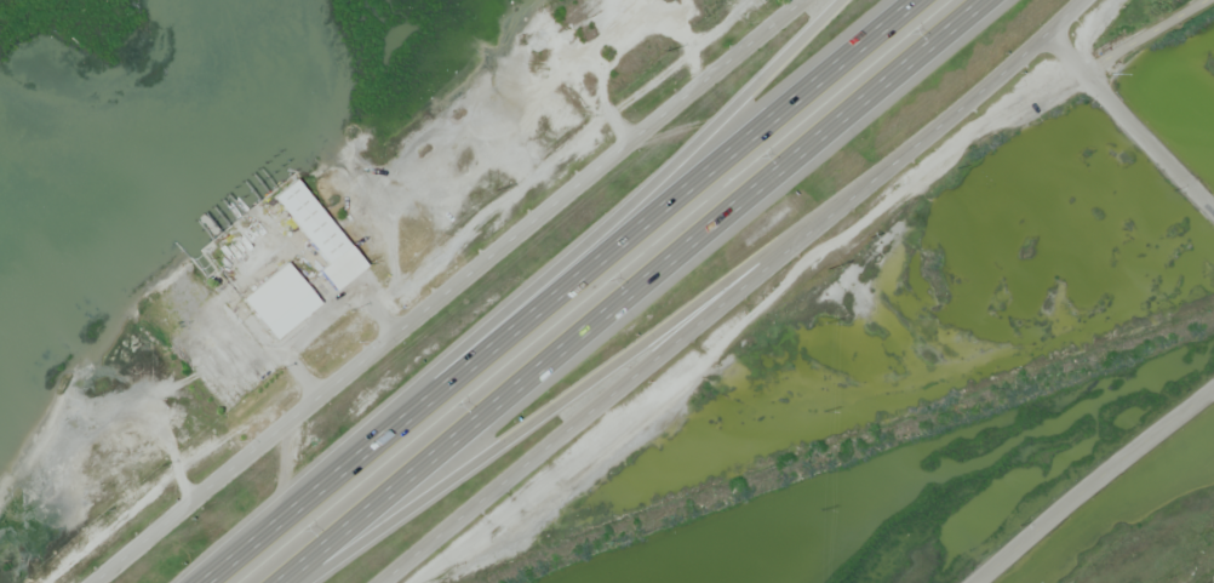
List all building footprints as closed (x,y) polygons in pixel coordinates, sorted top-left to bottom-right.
[(324,266),(318,271),(333,292),(364,269),(296,180),(273,198),(324,266)] [(237,221),(220,199),(192,222),(210,243),(237,221)] [(240,300),(272,342),(319,307),(287,264),(240,300)]
